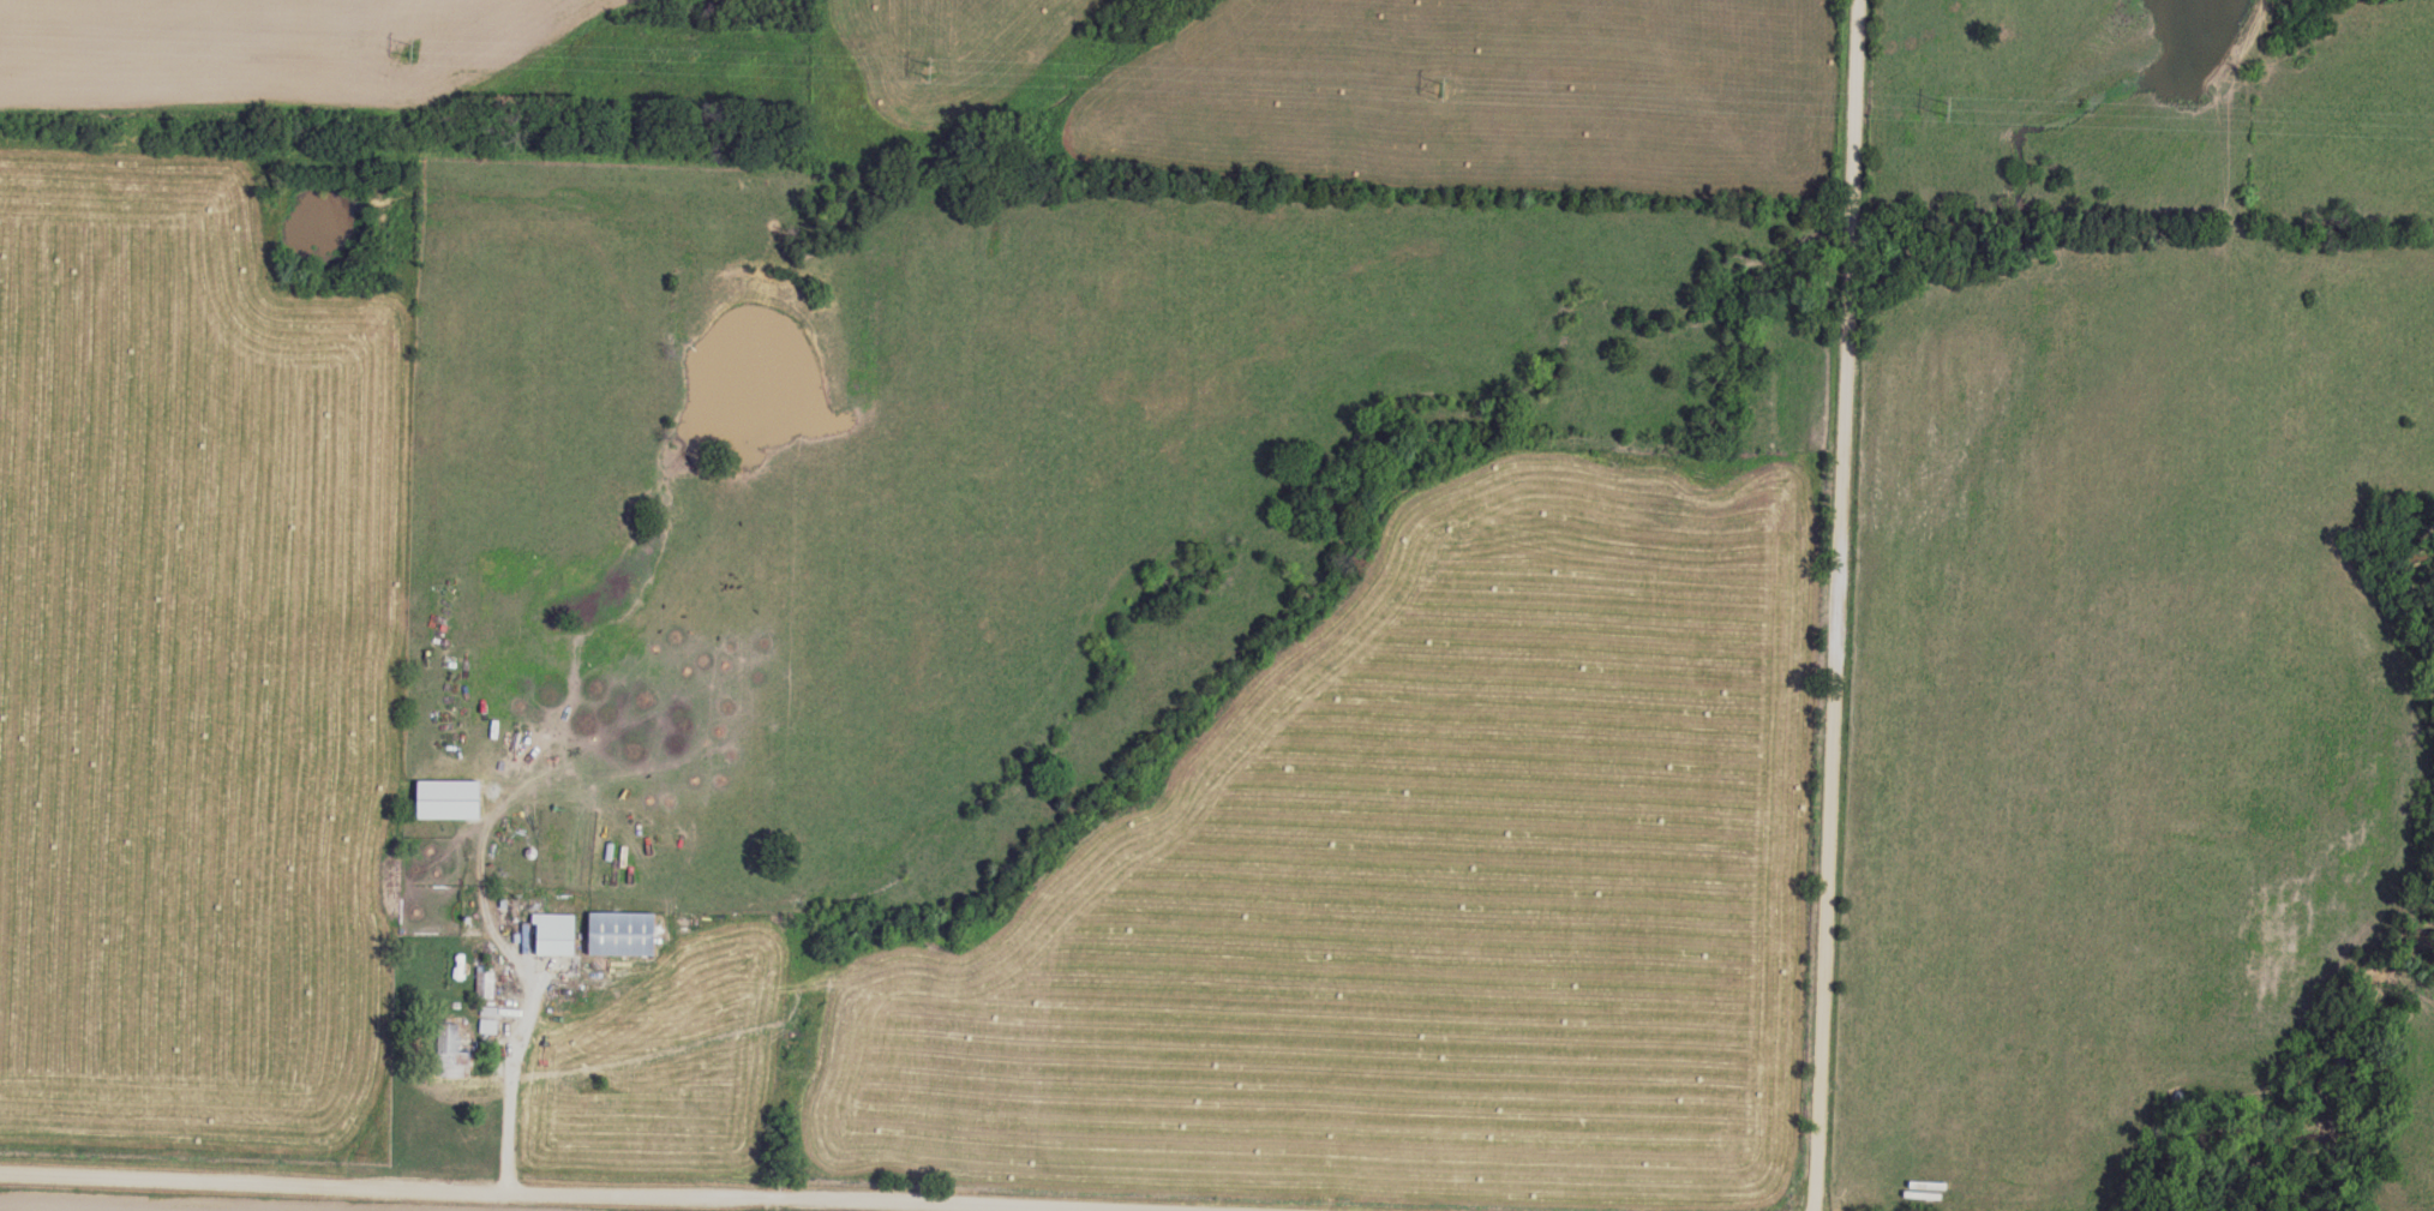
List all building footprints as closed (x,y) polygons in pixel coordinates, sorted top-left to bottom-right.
[(475,777),(413,776),(413,815),(475,815),(475,777)] [(651,909),(586,907),(585,950),(650,952),(651,909)] [(570,951),(571,910),(533,910),(532,951),(570,951)] [(478,1029),(494,1030),(495,1016),(478,1015),(478,1029)] [(468,1073),(469,1048),(457,1048),(458,1020),(436,1020),(435,1073),(468,1073)]
